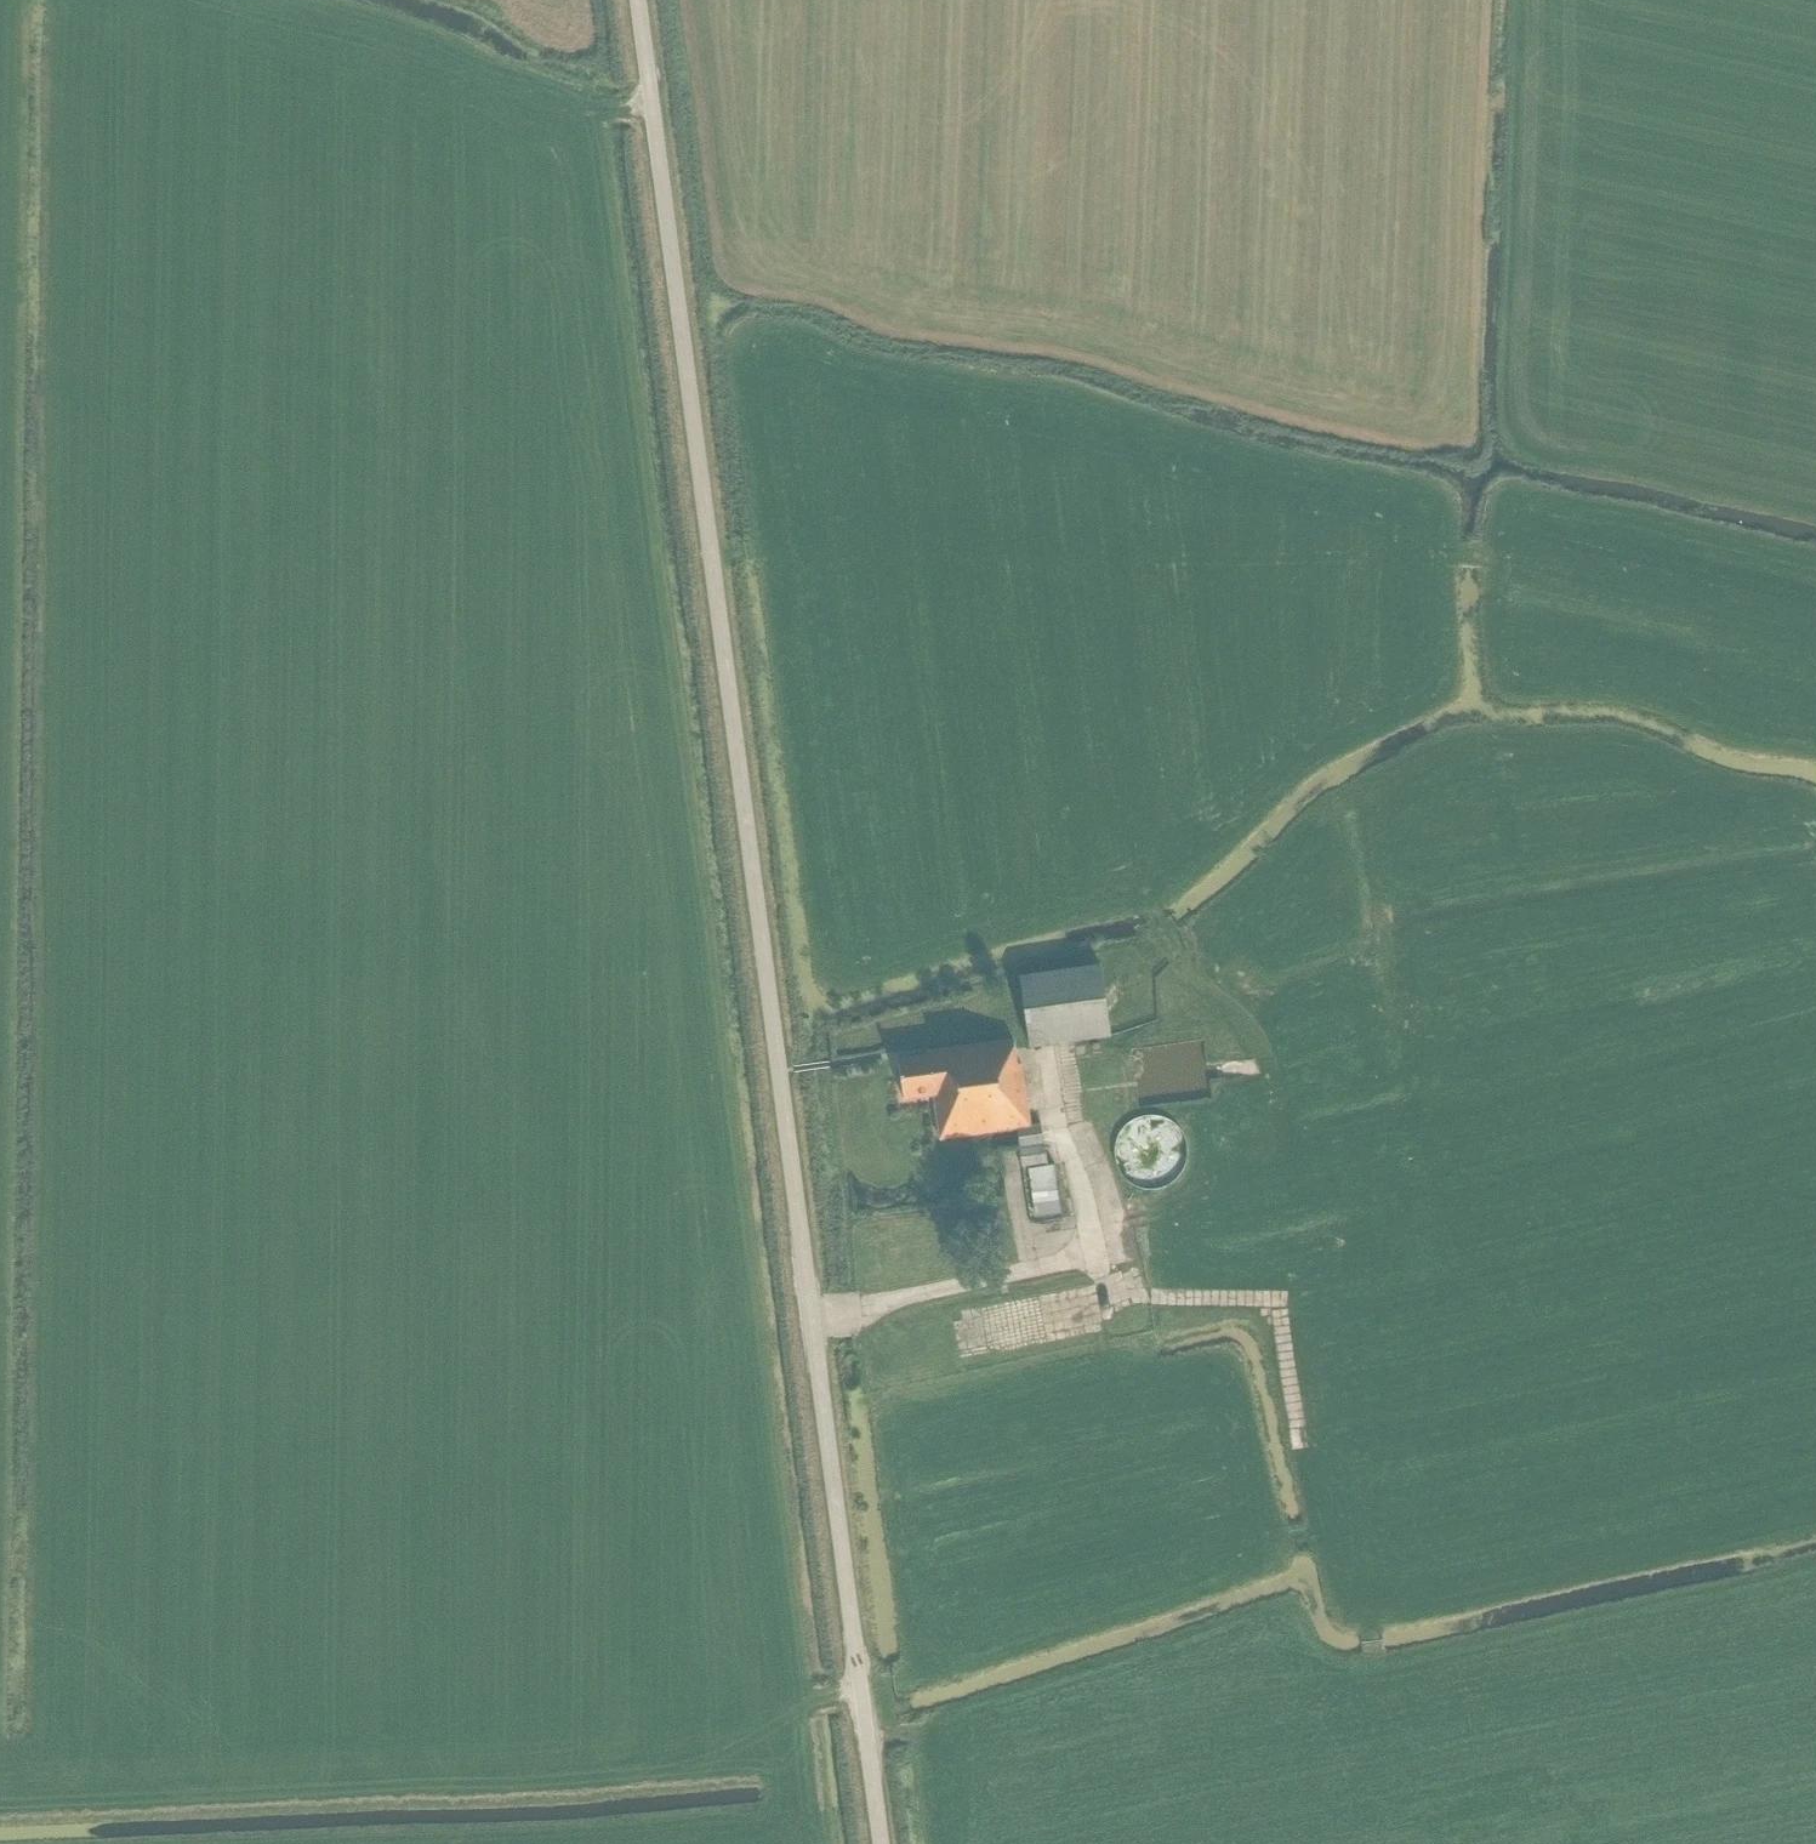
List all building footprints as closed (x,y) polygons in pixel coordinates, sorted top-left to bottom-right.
[(1029,1049),(1110,1038),(1101,967),(1020,977),(1029,1049)] [(1019,1149),(1022,1169),(1047,1165),(1044,1146),(1040,1125),(1031,1126),(1022,1065),(1018,1066),(1014,1040),(929,1053),(929,1057),(899,1062),(905,1101),(935,1097),(941,1139),(1017,1129),(1019,1149)] [(1147,1190),(1154,1190),(1158,1190),(1162,1189),(1168,1186),(1174,1183),(1178,1178),(1182,1173),(1185,1167),(1187,1158),(1188,1152),(1187,1145),(1185,1139),(1183,1134),(1178,1127),(1173,1123),(1167,1119),(1161,1117),(1156,1117),(1150,1116),(1143,1117),(1132,1121),(1128,1124),(1124,1128),(1120,1132),(1117,1138),(1116,1142),(1115,1148),(1114,1153),(1115,1160),(1117,1166),(1120,1172),(1123,1177),(1127,1182),(1132,1185),(1139,1188),(1147,1190)] [(1029,1170),(1036,1219),(1062,1215),(1055,1166),(1029,1170)]
